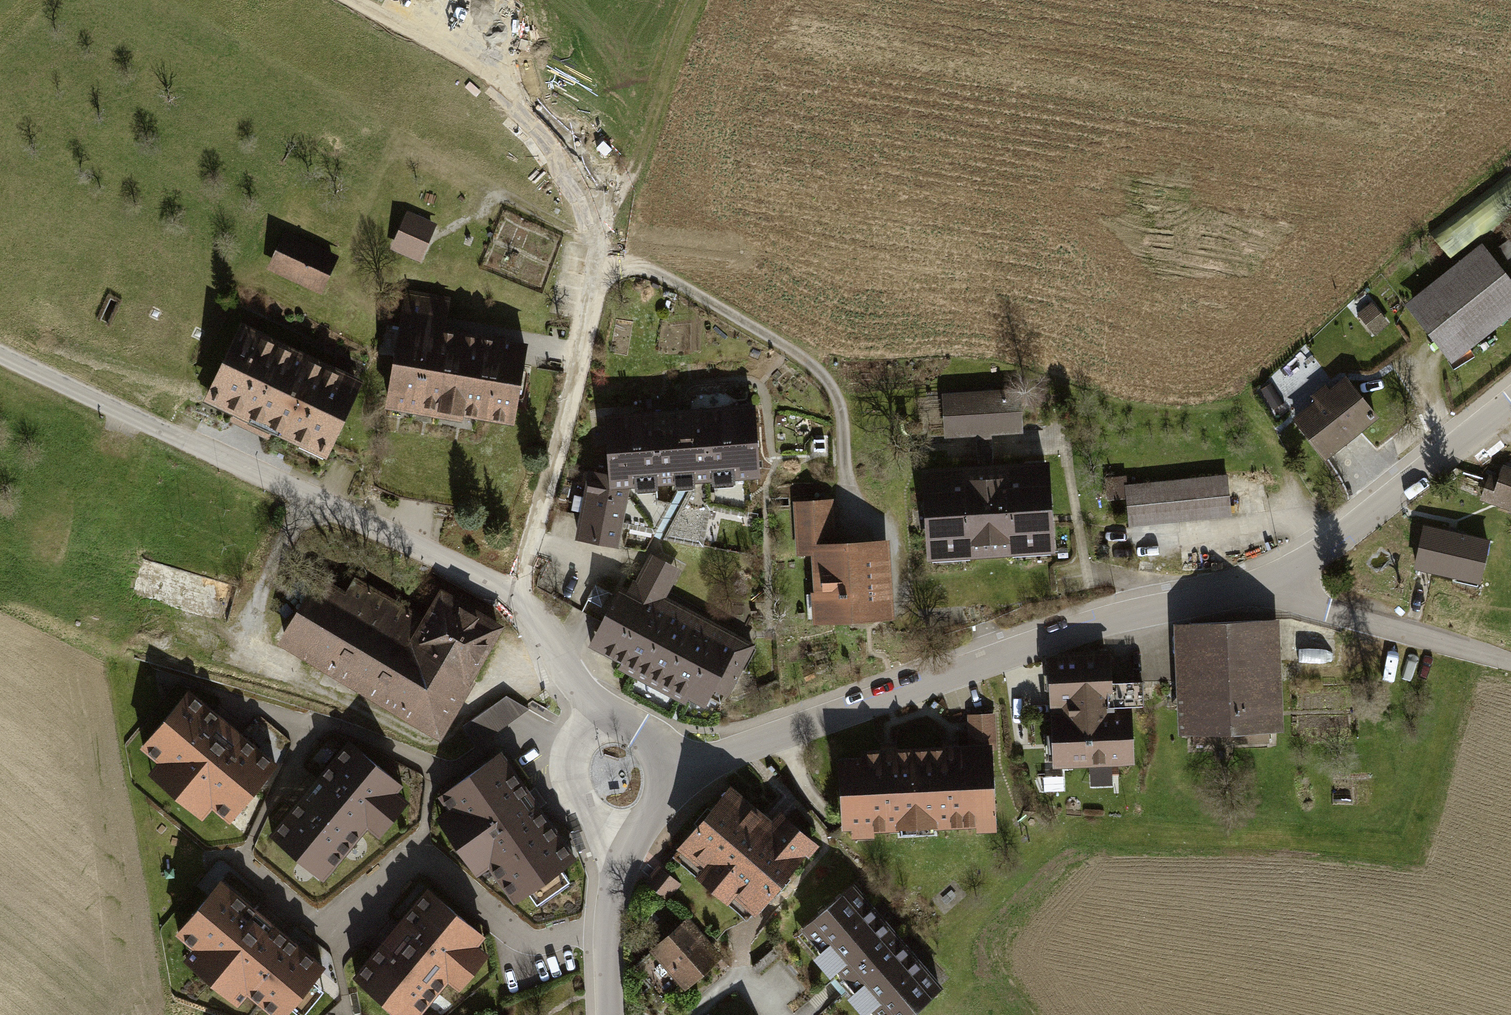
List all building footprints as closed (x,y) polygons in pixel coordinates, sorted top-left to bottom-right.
[(434,229),(405,217),(395,243),(424,255),(434,229)] [(288,238),(274,266),(318,287),(332,259),(288,238)] [(1405,302),(1449,359),(1510,312),(1510,281),(1482,243),(1405,302)] [(408,293),(389,400),(512,421),(525,346),(443,332),(448,300),(408,293)] [(1372,303),(1358,314),(1375,334),(1388,323),(1372,303)] [(243,330),(211,399),(324,451),(356,382),(243,330)] [(1347,380),(1297,420),(1324,456),(1375,416),(1347,380)] [(1022,392),(947,397),(949,436),(1025,430),(1022,392)] [(591,472),(578,538),(615,544),(619,525),(655,532),(670,503),(677,479),(759,473),(753,409),(608,419),(610,476),(591,472)] [(1048,467),(925,476),(931,557),(1054,548),(1048,467)] [(1504,468),(1493,501),(1510,507),(1510,471),(1504,468)] [(1226,476),(1126,485),(1130,524),(1230,514),(1226,476)] [(829,502),(798,504),(801,552),(813,551),(817,625),(892,621),(887,544),(832,547),(829,502)] [(712,508),(680,503),(675,535),(706,541),(712,508)] [(1425,527),(1415,567),(1478,581),(1487,542),(1425,527)] [(619,589),(590,644),(705,704),(716,683),(730,690),(753,645),(662,597),(677,568),(653,555),(632,595),(619,589)] [(317,585),(285,638),(436,729),(498,627),(442,594),(426,622),(357,581),(344,602),(317,585)] [(1263,621),(1189,624),(1193,732),(1268,729),(1263,621)] [(1106,662),(1058,664),(1063,761),(1130,758),(1128,715),(1109,716),(1108,707),(1143,705),(1142,681),(1107,682),(1106,662)] [(195,699),(151,747),(231,818),(274,770),(195,699)] [(928,750),(931,819),(993,817),(991,748),(994,748),(993,715),(969,716),(971,748),(928,750)] [(265,839),(321,887),(402,791),(347,744),(265,839)] [(844,823),(931,819),(928,750),(863,753),(863,760),(841,761),(844,823)] [(502,757),(443,799),(517,902),(576,860),(502,757)] [(649,882),(714,937),(746,899),(757,908),(814,842),(783,816),(773,829),(728,791),(649,882)] [(224,885),(186,931),(286,1013),(324,967),(224,885)] [(392,1014),(420,1014),(490,934),(434,887),(352,982),(392,1014)] [(880,1014),(906,1014),(939,987),(853,887),(805,928),(880,1014)] [(716,958),(684,922),(631,968),(663,1004),(716,958)]
